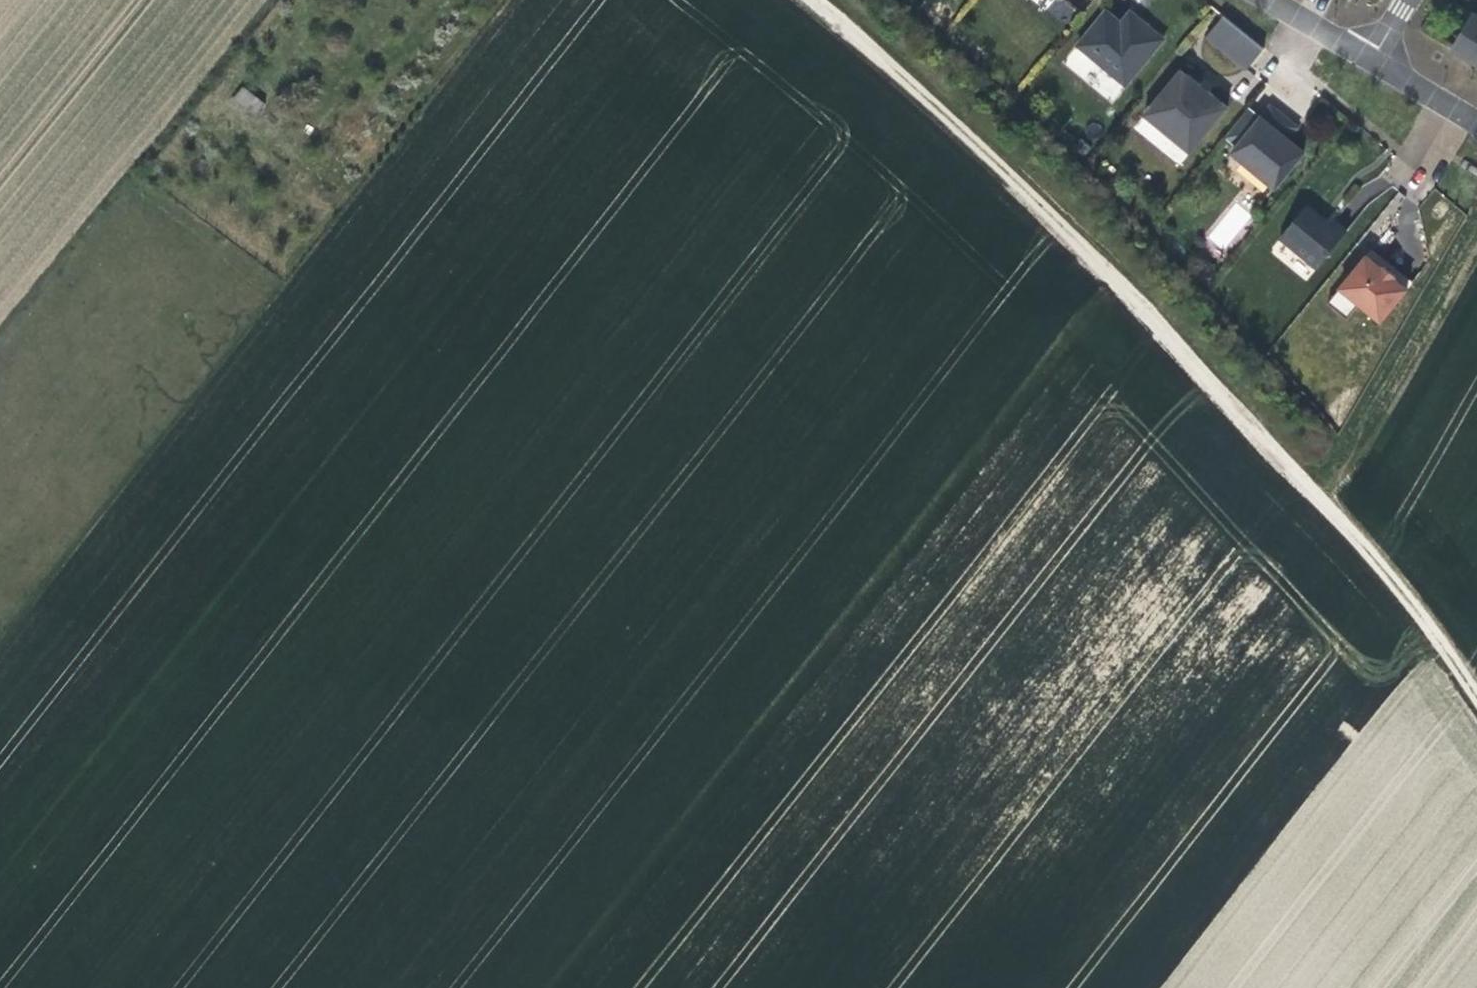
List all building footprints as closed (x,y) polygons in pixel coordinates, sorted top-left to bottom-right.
[(1047,14),(1066,25),(1076,8),(1062,0),(1055,0),(1047,14)] [(1125,86),(1164,40),(1137,17),(1127,29),(1120,23),(1106,11),(1077,46),(1125,86)] [(1127,29),(1137,17),(1134,15),(1130,12),(1120,23),(1127,29)] [(1473,15),(1470,21),(1467,26),(1473,29),(1469,36),(1461,41),(1454,51),(1476,65),(1476,17),(1473,15)] [(1264,50),(1223,16),(1207,37),(1247,70),(1264,50)] [(1202,87),(1181,70),(1144,115),(1174,139),(1182,130),(1198,143),(1227,108),(1202,87)] [(242,87),(233,99),(252,115),(262,103),(242,87)] [(1288,140),(1283,136),(1292,124),(1270,107),(1260,119),(1238,146),(1233,153),(1275,187),(1304,153),(1288,140)] [(1226,135),(1238,146),(1260,119),(1248,108),(1226,135)] [(1288,140),(1297,128),(1295,126),(1292,124),(1283,136),(1288,140)] [(1198,143),(1182,130),(1174,139),(1190,153),(1198,143)] [(1317,269),(1346,233),(1332,221),(1329,224),(1321,217),(1307,206),(1279,238),(1317,269)] [(1407,290),(1393,278),(1395,276),(1389,272),(1383,267),(1382,269),(1366,256),(1340,288),(1360,304),(1381,322),(1407,290)] [(1360,304),(1340,288),(1328,303),(1348,320),(1360,304)]
